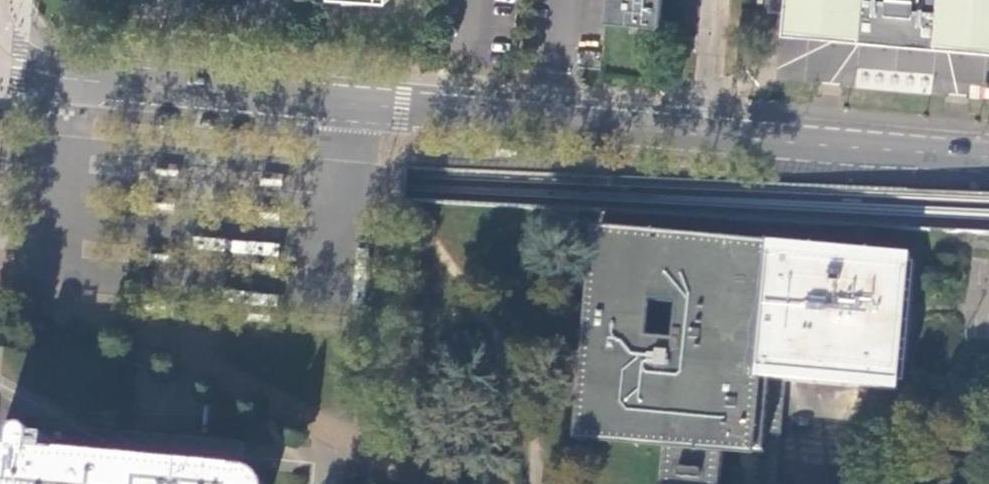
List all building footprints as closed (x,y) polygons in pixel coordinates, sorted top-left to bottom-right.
[(610,18),(661,22),(663,0),(611,0),(610,18)] [(769,12),(839,18),(944,27),(988,31),(988,0),(770,0),(769,12)] [(777,458),(778,451),(778,447),(779,442),(780,429),(781,416),(784,381),(784,380),(785,380),(793,381),(808,382),(813,383),(845,385),(854,386),(862,387),(897,390),(897,387),(898,384),(898,382),(903,382),(909,307),(913,262),(908,262),(908,260),(909,254),(782,243),(766,241),(766,247),(739,245),(740,239),(738,239),(738,245),(712,242),(712,237),(711,236),(710,242),(684,240),(684,234),(682,234),(681,240),(655,237),(655,232),(654,232),(653,237),(627,235),(627,229),(626,229),(625,235),(599,233),(599,227),(598,227),(580,441),(581,441),(582,436),(608,438),(608,444),(609,444),(610,438),(636,440),(635,446),(637,446),(637,440),(664,443),(663,448),(664,449),(664,457),(661,483),(719,483),(722,448),(741,449),(738,483),(775,483),(777,458)] [(263,480),(260,476),(258,475),(257,475),(255,474),(251,472),(246,471),(240,470),(242,441),(213,438),(130,431),(96,428),(71,426),(70,433),(42,431),(25,429),(22,429),(20,430),(18,431),(16,432),(15,434),(14,436),(13,438),(12,447),(3,446),(0,446),(0,483),(266,483),(263,480)]
